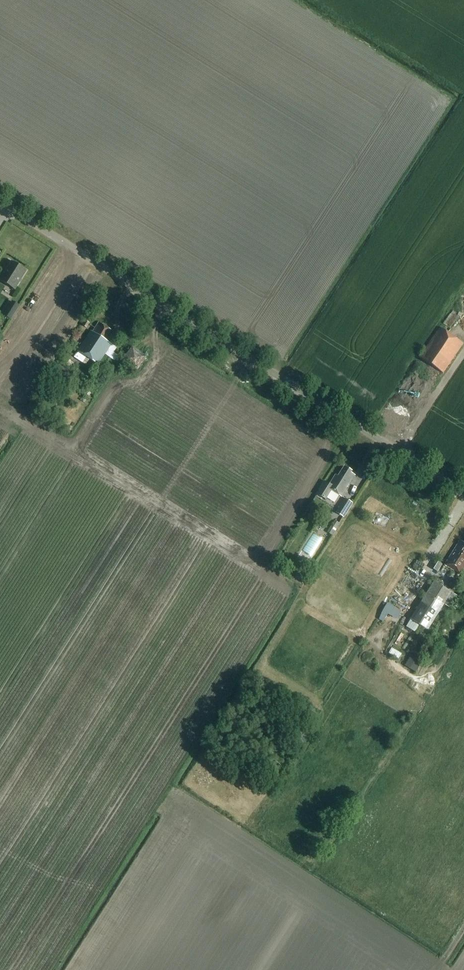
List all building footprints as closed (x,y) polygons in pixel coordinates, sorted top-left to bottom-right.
[(15,290),(26,271),(12,262),(0,281),(15,290)] [(11,321),(20,307),(12,302),(3,316),(11,321)] [(105,340),(111,331),(99,323),(93,332),(91,331),(74,358),(85,365),(90,358),(99,364),(112,344),(105,340)] [(443,374),(463,344),(440,327),(419,357),(443,374)] [(139,372),(148,357),(133,348),(124,363),(139,372)] [(53,385),(59,375),(54,372),(48,382),(53,385)] [(44,406),(51,394),(44,390),(37,402),(44,406)] [(342,497),(355,476),(351,474),(352,472),(345,467),(338,477),(336,476),(330,485),(325,482),(317,495),(326,500),(331,491),(342,497)] [(344,518),(353,504),(345,499),(336,513),(344,518)] [(463,568),(463,543),(460,541),(445,565),(460,574),(463,568)] [(437,573),(442,565),(438,562),(433,570),(437,573)] [(297,575),(295,578),(303,583),(307,577),(303,575),(302,577),(297,575)] [(428,632),(451,593),(433,583),(410,621),(428,632)] [(380,617),(386,620),(390,612),(399,617),(403,609),(388,601),(380,617)] [(409,660),(406,665),(416,672),(419,666),(409,660)]
